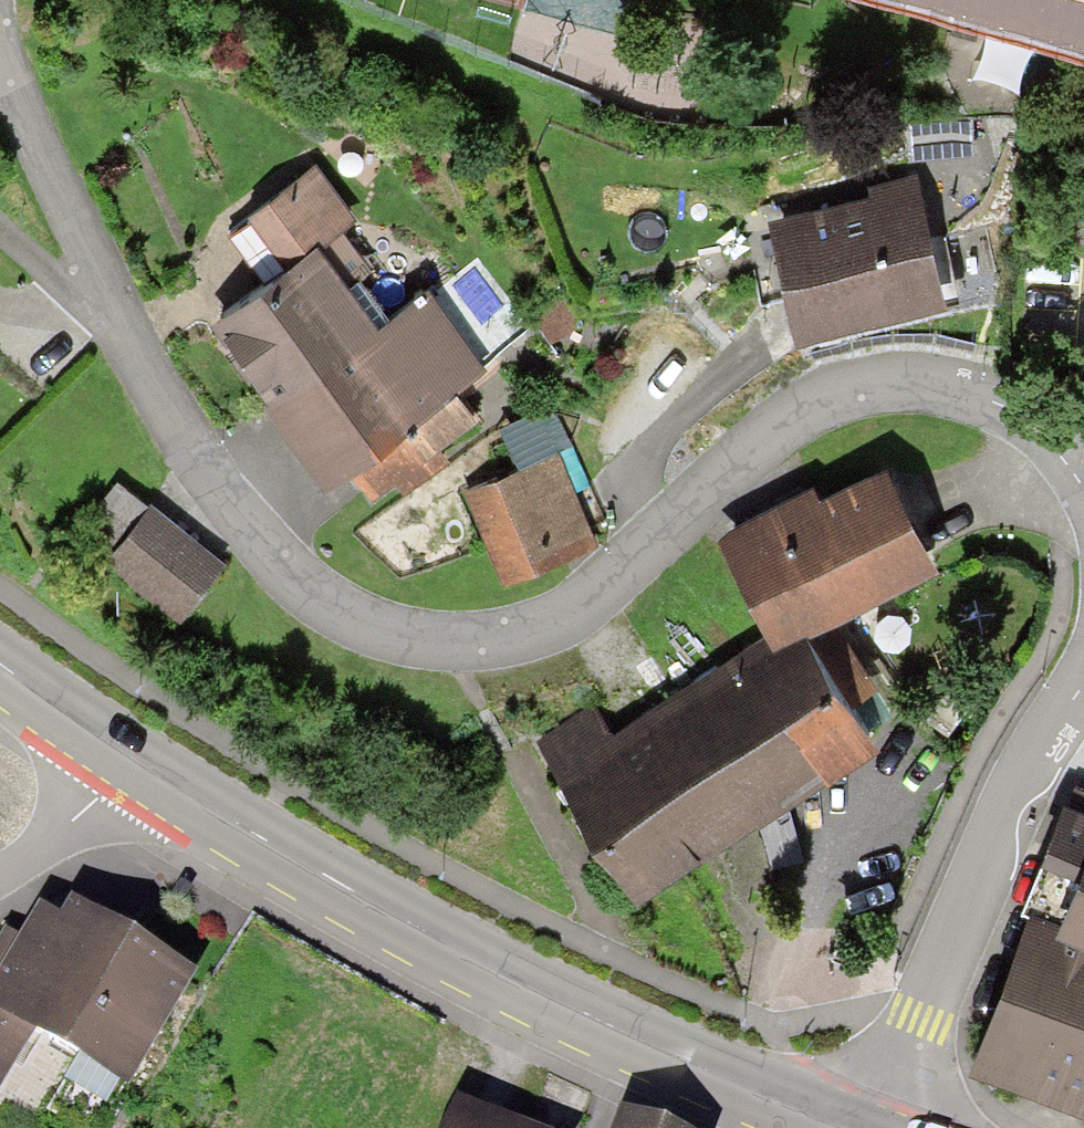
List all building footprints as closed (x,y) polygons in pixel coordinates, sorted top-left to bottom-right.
[(1083,24),(1083,0),(988,0),(1083,24)] [(250,204),(283,249),(305,232),(338,209),(305,164),(250,204)] [(769,212),(789,293),(808,288),(929,259),(909,178),(769,212)] [(252,356),(332,466),(354,450),(450,380),(468,367),(409,286),(367,316),(305,232),(283,249),(211,301),(252,356)] [(469,406),(450,380),(354,450),(373,476),(392,462),(398,471),(436,444),(429,435),(469,406)] [(465,481),(502,571),(577,541),(540,451),(465,481)] [(733,533),(775,619),(918,551),(877,465),(794,504),(733,533)] [(113,482),(74,531),(172,610),(211,561),(113,482)] [(806,620),(561,766),(627,875),(676,846),(872,731),(834,667),(806,620)] [(1039,828),(1070,839),(1083,799),(1052,788),(1039,828)] [(1049,899),(1083,911),(1083,799),(1070,839),(1049,899)] [(0,927),(0,1073),(34,1019),(135,1083),(195,990),(46,896),(19,938),(0,926),(0,927)] [(1083,1094),(1083,927),(1034,910),(984,1060),(1046,1081),(1083,1094)] [(460,1097),(447,1127),(535,1127),(460,1097)] [(606,1127),(687,1127),(612,1107),(606,1127)]
